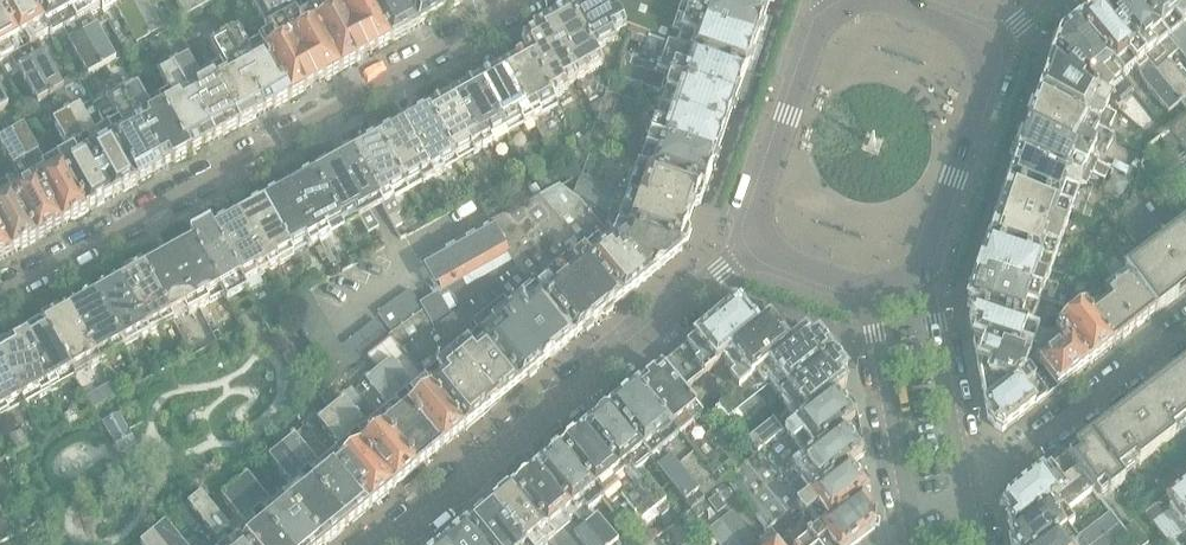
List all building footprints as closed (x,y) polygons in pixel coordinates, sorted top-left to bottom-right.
[(51,36),(31,0),(0,0),(0,4),(21,40),(25,38),(28,44),(23,47),(50,96),(64,88),(65,90),(76,84),(72,77),(61,83),(44,53),(41,42),(51,36)] [(63,0),(31,0),(51,36),(52,38),(62,32),(87,77),(102,69),(83,35),(63,0)] [(101,9),(96,0),(63,0),(83,35),(102,69),(116,61),(91,15),(101,9)] [(101,9),(103,12),(114,6),(138,49),(150,42),(129,3),(121,7),(119,3),(125,0),(96,0),(101,9)] [(129,3),(150,42),(176,27),(169,14),(160,19),(165,27),(163,29),(147,0),(134,0),(129,3)] [(186,17),(199,10),(193,0),(177,0),(186,17)] [(199,10),(213,1),(213,0),(193,0),(199,10)] [(267,0),(249,0),(270,37),(258,43),(290,100),(315,86),(267,0)] [(307,17),(299,21),(286,0),(267,0),(315,86),(338,73),(307,17)] [(335,0),(316,0),(321,9),(307,17),(338,73),(366,57),(335,0)] [(368,0),(335,0),(366,57),(393,43),(368,0)] [(403,0),(368,0),(393,43),(418,28),(403,0)] [(438,0),(403,0),(418,28),(445,13),(438,0)] [(445,13),(463,3),(461,0),(438,0),(445,13)] [(609,0),(586,0),(570,9),(595,52),(616,40),(613,36),(626,29),(609,0)] [(713,0),(694,0),(692,6),(682,3),(676,19),(755,46),(764,18),(713,0)] [(771,0),(713,0),(764,18),(771,0)] [(1167,62),(1177,54),(1167,42),(1133,0),(1108,0),(1100,6),(1181,104),(1185,110),(1185,85),(1167,62)] [(1167,42),(1177,54),(1178,53),(1185,62),(1185,0),(1133,0),(1167,42)] [(16,43),(21,40),(0,4),(0,63),(10,58),(18,68),(37,103),(50,96),(23,47),(20,49),(16,43)] [(1181,104),(1100,6),(1078,24),(1122,78),(1122,80),(1136,68),(1138,72),(1141,81),(1168,114),(1181,104)] [(595,52),(570,9),(542,25),(575,82),(604,66),(595,52)] [(755,46),(676,19),(671,33),(682,36),(677,49),(667,46),(666,48),(744,77),(755,46)] [(1122,78),(1078,24),(1059,40),(1052,59),(1106,99),(1114,92),(1110,88),(1122,78)] [(575,82),(542,25),(534,29),(536,33),(524,40),(522,48),(524,50),(555,104),(557,103),(555,99),(569,91),(566,87),(575,82)] [(290,100),(258,43),(247,49),(238,33),(224,41),(265,114),(290,100)] [(744,77),(666,48),(667,46),(628,33),(626,38),(645,45),(641,58),(634,55),(630,66),(657,76),(665,79),(734,105),(744,77)] [(265,114),(224,41),(210,49),(219,66),(208,72),(240,128),(265,114)] [(555,104),(524,50),(512,57),(510,64),(502,68),(532,121),(542,116),(540,113),(555,104)] [(1106,99),(1052,59),(1038,99),(1107,135),(1116,118),(1105,112),(1111,102),(1106,99)] [(240,128),(208,72),(198,78),(189,62),(175,69),(215,142),(240,128)] [(532,121),(502,68),(494,73),(487,71),(475,78),(504,132),(522,123),(523,126),(532,121)] [(215,142),(175,69),(159,78),(168,94),(158,100),(189,156),(215,142)] [(189,156),(158,100),(147,106),(134,83),(126,87),(119,76),(113,79),(119,90),(164,170),(189,156)] [(504,132),(475,78),(462,85),(460,91),(452,96),(482,150),(493,144),(490,140),(504,132)] [(724,134),(734,105),(665,79),(660,92),(665,93),(659,111),(724,134)] [(164,170),(119,90),(105,98),(118,122),(108,128),(108,127),(107,128),(138,185),(164,170)] [(1,127),(4,125),(13,119),(6,108),(8,107),(0,92),(0,125),(1,127)] [(482,150),(452,96),(444,101),(437,99),(425,106),(454,158),(471,149),(474,155),(482,150)] [(590,107),(597,119),(605,98),(590,107)] [(1107,135),(1038,99),(1027,131),(1098,162),(1103,152),(1106,153),(1114,138),(1107,135)] [(454,158),(425,106),(408,115),(411,119),(402,124),(433,179),(445,172),(441,166),(454,158)] [(138,185),(107,128),(95,134),(80,107),(66,114),(81,141),(88,138),(92,150),(87,152),(113,199),(138,185)] [(714,163),(724,134),(659,111),(654,125),(650,124),(644,138),(714,163)] [(619,129),(621,121),(600,113),(597,121),(619,129)] [(113,199),(87,152),(83,155),(75,145),(81,141),(66,114),(53,122),(68,149),(56,156),(89,212),(113,199)] [(89,212),(56,156),(44,162),(39,154),(24,127),(18,116),(13,119),(4,125),(9,134),(12,133),(28,161),(34,171),(64,226),(89,212)] [(1169,131),(1185,153),(1185,116),(1169,131)] [(433,179),(402,124),(393,129),(391,125),(374,134),(404,186),(418,178),(422,185),(433,179)] [(34,171),(23,176),(19,166),(28,161),(12,133),(9,134),(6,136),(2,128),(0,129),(0,144),(13,168),(18,178),(7,184),(39,240),(64,226),(34,171)] [(1098,162),(1027,131),(1018,158),(1086,187),(1098,162)] [(404,186),(374,134),(358,143),(360,147),(351,152),(382,207),(400,239),(406,236),(400,226),(402,224),(396,214),(400,212),(393,201),(389,194),(404,186)] [(704,191),(714,163),(644,138),(641,150),(645,151),(640,167),(704,191)] [(382,207),(351,152),(329,165),(327,160),(311,169),(339,221),(355,212),(357,215),(355,216),(367,236),(378,230),(370,214),(382,207)] [(1092,189),(1086,187),(1018,158),(1007,189),(1070,215),(1071,214),(1081,218),(1092,189)] [(574,165),(559,172),(566,184),(581,177),(574,165)] [(700,205),(704,191),(640,167),(637,166),(627,195),(666,211),(665,215),(678,221),(677,224),(687,228),(686,228),(693,208),(694,209),(700,205)] [(339,221),(311,169),(294,179),(296,183),(287,188),(332,264),(335,262),(329,251),(333,248),(328,238),(330,237),(325,229),(339,221)] [(686,244),(690,234),(687,228),(677,224),(678,221),(665,215),(666,211),(627,195),(582,175),(581,177),(572,195),(559,186),(516,209),(511,212),(488,225),(524,281),(525,280),(529,285),(528,285),(531,289),(556,268),(582,249),(623,300),(682,252),(680,247),(686,244)] [(7,184),(0,189),(0,232),(12,255),(39,240),(7,184)] [(332,264),(287,188),(279,193),(277,188),(260,198),(290,249),(303,242),(308,249),(318,243),(321,247),(315,250),(322,263),(327,260),(330,265),(332,264)] [(1065,229),(1070,215),(1007,189),(997,220),(1060,243),(1065,229)] [(1158,227),(1133,194),(1121,227),(1135,245),(1158,227)] [(291,252),(290,249),(260,198),(243,207),(246,211),(237,216),(266,268),(278,262),(276,260),(291,252)] [(266,268),(237,216),(228,221),(226,217),(203,229),(210,239),(211,239),(225,264),(229,262),(246,292),(247,294),(262,285),(255,274),(266,268)] [(1051,270),(1060,243),(997,220),(987,247),(988,247),(1051,270)] [(1148,253),(1163,271),(1168,267),(1185,290),(1185,223),(1148,253)] [(524,281),(488,225),(420,263),(438,294),(442,291),(460,312),(494,288),(504,281),(512,291),(524,281)] [(246,292),(229,262),(225,264),(211,239),(210,239),(203,229),(190,236),(174,246),(176,250),(168,255),(199,310),(211,304),(207,297),(221,290),(228,302),(246,292)] [(0,232),(0,262),(12,255),(0,232)] [(1047,284),(1051,270),(988,247),(977,279),(1041,300),(1042,299),(1057,304),(1062,289),(1047,284)] [(623,300),(582,249),(556,268),(600,319),(623,300)] [(1168,267),(1163,271),(1148,253),(1123,272),(1156,315),(1185,292),(1185,290),(1168,267)] [(199,310),(168,255),(159,259),(157,255),(140,264),(174,324),(199,310)] [(1156,315),(1123,272),(1109,255),(1103,272),(1113,283),(1103,292),(1109,299),(1134,332),(1156,315)] [(174,324),(140,264),(124,273),(127,278),(118,282),(149,338),(174,324)] [(600,319),(556,268),(531,289),(575,340),(600,319)] [(1032,328),(1041,300),(977,279),(967,307),(972,308),(1032,328)] [(149,338),(118,282),(110,287),(107,282),(91,292),(124,352),(149,338)] [(575,340),(531,289),(528,285),(516,296),(520,301),(511,308),(533,334),(522,344),(542,367),(575,340)] [(522,344),(533,334),(511,308),(494,288),(460,312),(521,385),(542,367),(522,344)] [(295,299),(290,290),(282,295),(287,303),(295,299)] [(315,302),(309,291),(295,299),(287,303),(293,314),(315,302)] [(413,319),(424,312),(419,305),(409,291),(398,298),(413,319)] [(460,312),(442,291),(438,294),(419,305),(424,312),(435,331),(460,312)] [(124,352),(91,292),(74,301),(77,305),(69,310),(101,365),(124,352)] [(1134,332),(1109,299),(1103,292),(1091,301),(1095,306),(1088,312),(1114,347),(1134,332)] [(413,319),(398,298),(388,306),(403,326),(413,319)] [(299,326),(321,313),(315,302),(293,314),(299,326)] [(403,326),(388,306),(378,313),(392,334),(403,326)] [(1022,359),(1032,328),(972,308),(968,318),(971,330),(976,331),(973,341),(973,344),(1022,359)] [(1114,347),(1088,312),(1084,308),(1059,327),(1088,366),(1088,367),(1114,347)] [(683,395),(722,362),(772,321),(742,311),(731,309),(660,368),(683,395)] [(101,365),(69,310),(60,315),(58,310),(41,320),(75,379),(101,365)] [(468,387),(427,336),(435,331),(424,312),(413,319),(403,326),(392,334),(389,338),(391,341),(402,354),(465,430),(499,403),(478,379),(468,387)] [(460,312),(435,331),(427,336),(468,387),(478,379),(499,403),(521,385),(460,312)] [(217,342),(236,332),(240,324),(234,313),(209,327),(207,324),(181,338),(191,356),(217,342)] [(306,337),(328,324),(321,313),(299,326),(306,337)] [(75,379),(41,320),(28,327),(26,332),(27,333),(19,338),(42,378),(51,393),(75,379)] [(375,320),(365,328),(381,349),(391,341),(389,338),(375,320)] [(738,390),(803,336),(800,333),(800,332),(772,321),(722,362),(733,376),(729,379),(738,390)] [(312,348),(334,335),(328,324),(306,337),(312,348)] [(1088,366),(1059,327),(1057,328),(1054,335),(1032,328),(1022,359),(1028,360),(1040,364),(1050,378),(1059,389),(1088,366)] [(381,349),(365,328),(355,336),(371,356),(381,349)] [(318,360),(340,347),(334,335),(312,348),(318,360)] [(779,398),(832,356),(818,337),(811,343),(804,335),(803,336),(738,390),(718,405),(728,418),(754,398),(757,401),(747,409),(753,417),(779,398)] [(371,356),(355,336),(345,344),(361,364),(367,360),(371,356)] [(19,338),(11,343),(10,341),(4,340),(0,342),(0,362),(9,378),(25,408),(51,393),(42,378),(19,338)] [(465,430),(402,354),(391,341),(381,349),(371,356),(367,360),(378,373),(365,384),(387,410),(377,418),(420,468),(465,430)] [(361,364),(345,344),(340,347),(318,360),(319,361),(333,386),(343,378),(361,364)] [(1028,360),(1022,359),(973,344),(980,378),(981,378),(1018,389),(1028,360)] [(781,438),(833,397),(845,388),(839,380),(847,374),(832,356),(779,398),(788,410),(743,447),(753,459),(754,460),(758,457),(781,438)] [(1035,408),(1057,391),(1057,390),(1059,389),(1050,378),(1040,364),(1028,360),(1018,389),(981,378),(980,378),(982,391),(984,395),(987,398),(991,402),(985,407),(987,419),(995,429),(1002,433),(1002,432),(1034,407),(1035,408)] [(9,378),(0,362),(0,418),(2,421),(25,408),(9,378)] [(1161,383),(1185,416),(1185,364),(1161,383)] [(723,443),(683,395),(660,368),(608,411),(650,461),(698,519),(709,510),(703,502),(704,501),(703,500),(727,481),(743,467),(723,443)] [(320,398),(304,379),(298,383),(311,405),(320,398)] [(1161,383),(1116,418),(1147,458),(1185,428),(1185,416),(1161,383)] [(801,463),(856,419),(854,407),(841,404),(840,405),(833,397),(781,438),(801,463)] [(420,468),(377,418),(366,427),(344,401),(330,412),(394,489),(420,468)] [(638,471),(650,461),(608,411),(584,431),(653,515),(666,504),(638,471)] [(394,489),(330,412),(318,423),(340,450),(329,459),(371,509),(394,489)] [(1147,458),(1116,418),(1089,438),(1121,479),(1147,458)] [(796,507),(847,470),(863,457),(856,419),(801,463),(787,475),(797,486),(786,494),(777,483),(748,507),(767,531),(796,508),(796,507)] [(119,421),(106,428),(121,456),(134,449),(119,421)] [(371,509),(329,459),(328,460),(304,430),(294,439),(294,438),(281,449),(347,528),(371,509)] [(653,515),(584,431),(560,450),(602,501),(614,491),(641,524),(653,515)] [(28,446),(20,432),(11,437),(18,451),(28,446)] [(1124,483),(1121,479),(1089,438),(1074,450),(1075,451),(1068,457),(1066,455),(1064,456),(1065,457),(1083,481),(1093,493),(1099,501),(1108,494),(1109,495),(1124,483)] [(281,449),(268,460),(287,483),(276,492),(280,498),(319,544),(326,544),(347,528),(281,449)] [(602,501),(560,450),(536,470),(553,491),(599,544),(617,544),(618,544),(591,511),(602,501)] [(777,483),(758,457),(754,460),(753,459),(743,467),(727,481),(748,507),(777,483)] [(1013,534),(1083,481),(1065,457),(1050,469),(1050,468),(1016,494),(1007,501),(1003,510),(1004,511),(1006,525),(1013,534)] [(1159,485),(1161,487),(1151,495),(1158,505),(1185,483),(1185,464),(1159,485)] [(553,491),(536,470),(512,490),(558,544),(599,544),(553,491)] [(861,500),(870,493),(866,472),(860,473),(853,478),(847,470),(796,507),(796,508),(804,519),(801,522),(802,524),(782,539),(782,540),(776,544),(802,544),(861,500)] [(280,498),(271,506),(247,477),(237,486),(228,475),(223,479),(232,490),(280,544),(319,544),(280,498)] [(1066,514),(1093,493),(1083,481),(1013,534),(1008,537),(1010,544),(1046,544),(1066,530),(1074,525),(1066,514)] [(1185,514),(1185,483),(1158,505),(1146,514),(1160,534),(1185,514)] [(232,490),(221,499),(245,528),(235,537),(242,544),(280,544),(232,490)] [(512,490),(489,510),(517,544),(558,544),(512,490)] [(235,537),(200,496),(187,506),(220,544),(242,544),(235,537)] [(873,532),(874,531),(875,520),(873,516),(861,500),(802,544),(856,544),(873,532)] [(489,510),(466,529),(480,544),(517,544),(489,510)] [(733,513),(720,523),(737,544),(757,544),(733,513)] [(1119,526),(1109,514),(1074,541),(1066,530),(1046,544),(1094,544),(1119,526)] [(1160,534),(1168,544),(1185,530),(1185,514),(1160,534)] [(720,523),(708,532),(718,544),(737,544),(720,523)] [(1129,539),(1134,544),(1146,544),(1148,544),(1132,524),(1123,532),(1119,526),(1094,544),(1120,544),(1129,539)] [(165,525),(153,535),(161,544),(183,544),(165,525)] [(466,529),(446,544),(480,544),(466,529)] [(153,535),(140,544),(161,544),(153,535)]
